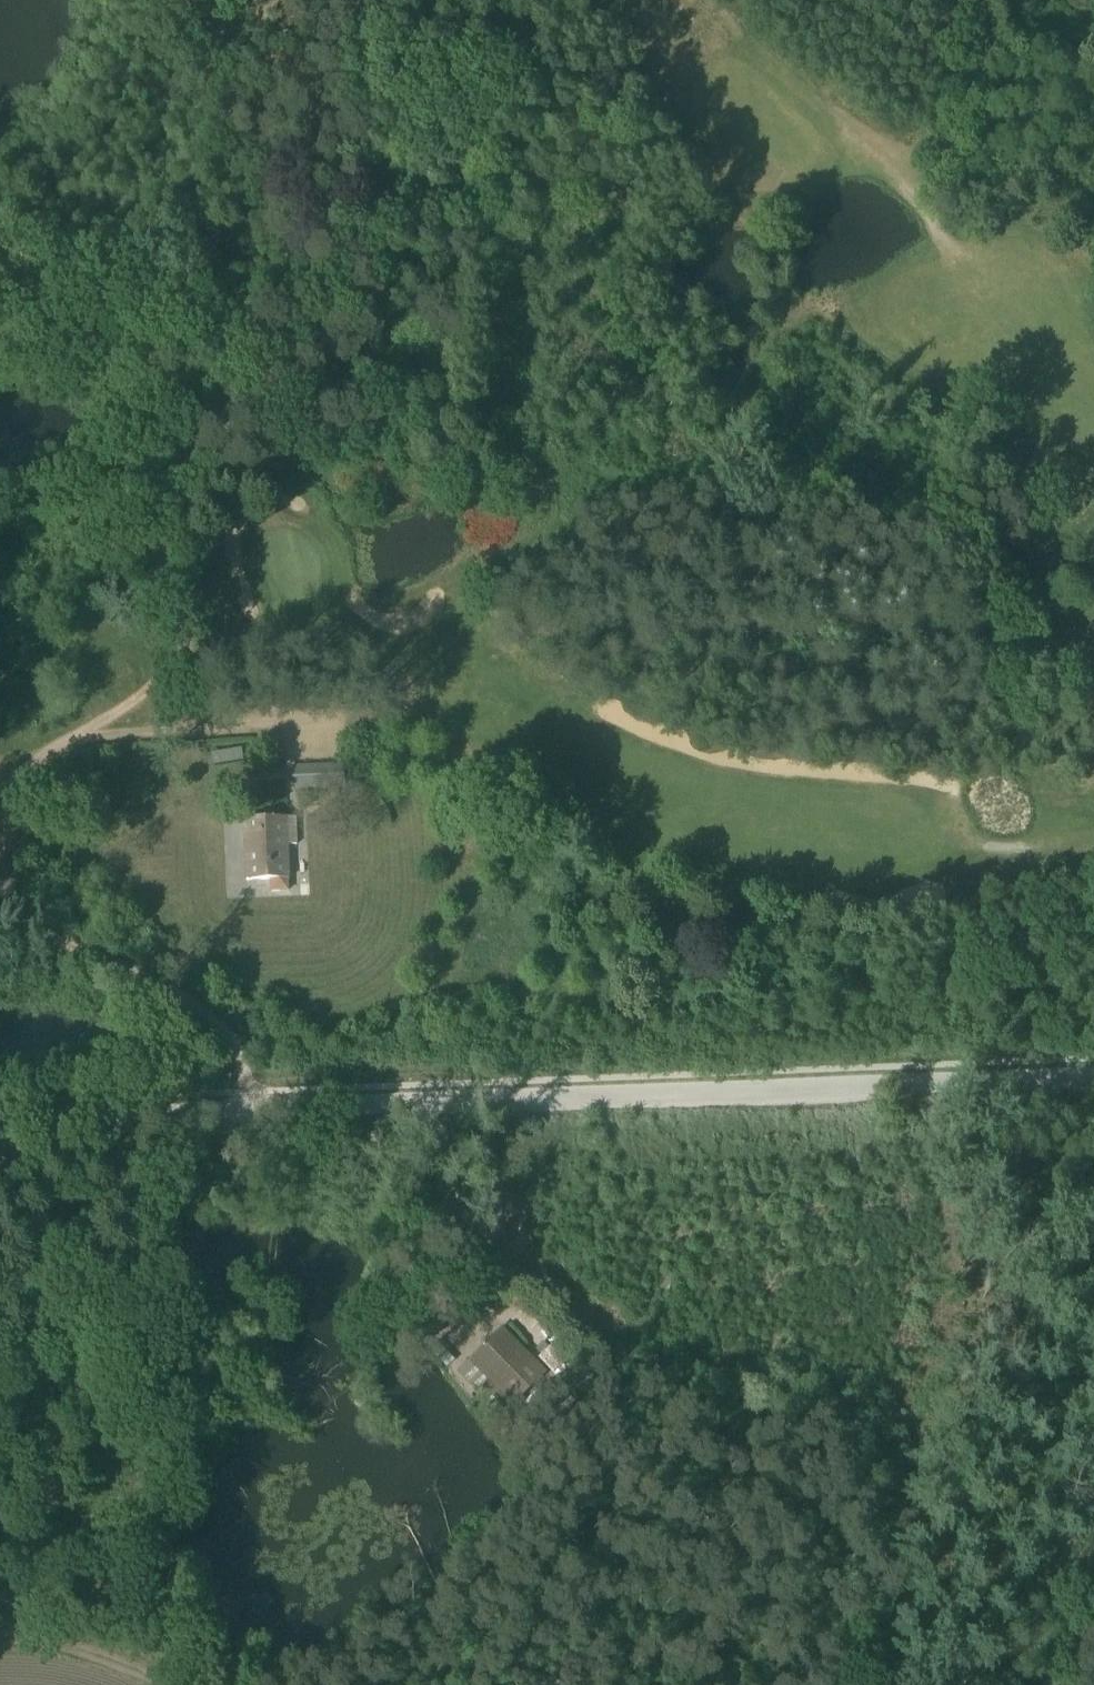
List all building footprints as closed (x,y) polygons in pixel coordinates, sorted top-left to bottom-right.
[(241,749),(209,754),(211,765),(243,760),(241,749)] [(343,765),(292,766),(293,789),(344,787),(343,765)] [(243,820),(245,880),(271,880),(271,891),(288,891),(287,879),(290,878),(289,845),(298,844),(297,818),(243,820)] [(547,1372),(502,1327),(461,1368),(480,1387),(487,1380),(513,1406),(547,1372)] [(590,1358),(565,1332),(538,1358),(563,1384),(590,1358)]
